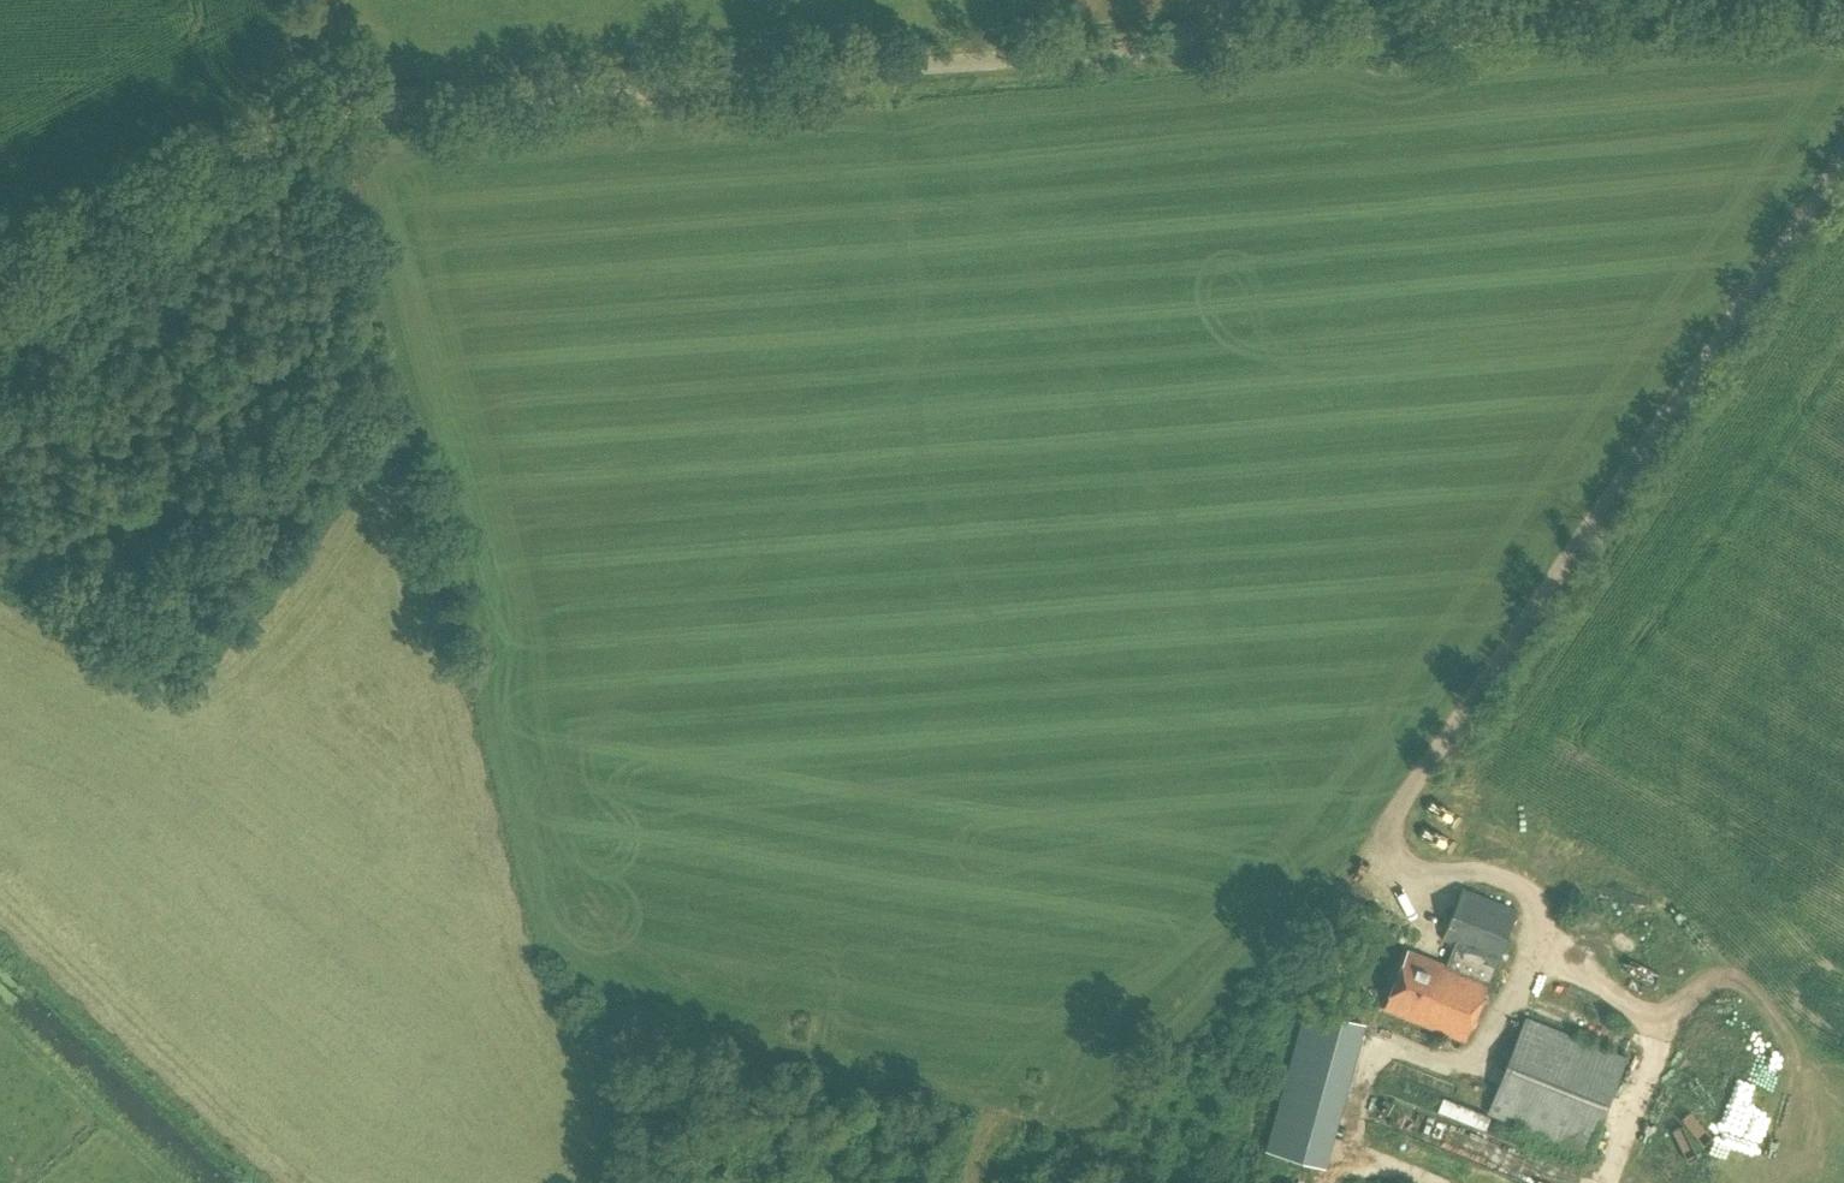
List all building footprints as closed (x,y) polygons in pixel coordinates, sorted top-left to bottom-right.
[(1465,1040),(1517,910),(1463,889),(1443,939),(1454,944),(1446,966),(1407,951),(1384,1008),(1465,1040)] [(1322,1166),(1362,1023),(1306,1008),(1266,1150),(1322,1166)] [(1588,1152),(1626,1058),(1525,1018),(1488,1112),(1588,1152)] [(1717,1020),(1713,1031),(1742,1039),(1745,1028),(1717,1020)] [(1825,1129),(1829,1116),(1821,1105),(1810,1101),(1812,1094),(1781,1054),(1773,1076),(1755,1069),(1732,1129),(1727,1127),(1720,1146),(1712,1152),(1719,1162),(1715,1172),(1737,1180),(1749,1171),(1758,1147),(1783,1156),(1791,1151),(1787,1160),(1803,1180),(1822,1166),(1830,1146),(1813,1139),(1813,1138),(1825,1129)] [(1694,1088),(1703,1071),(1685,1062),(1679,1074),(1694,1082),(1686,1099),(1726,1120),(1732,1107),(1694,1088)] [(1683,1135),(1677,1149),(1706,1160),(1712,1146),(1683,1135)] [(1548,1181),(1554,1154),(1514,1145),(1508,1172),(1548,1181)] [(1834,1182),(1843,1182),(1843,1150),(1834,1182)] [(1566,1182),(1588,1182),(1591,1170),(1569,1166),(1566,1182)]
